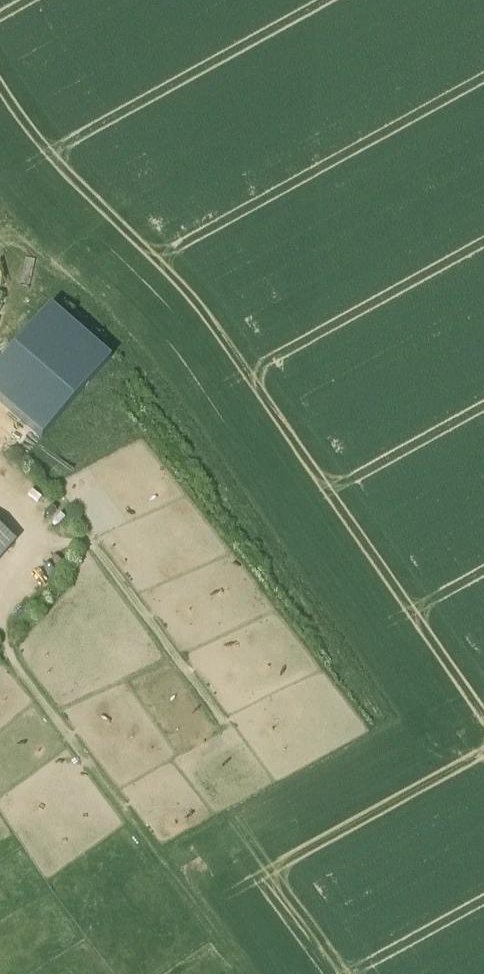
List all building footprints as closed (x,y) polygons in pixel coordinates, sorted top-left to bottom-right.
[(40,439),(106,364),(46,312),(0,364),(0,404),(40,439)] [(16,543),(0,531),(0,561),(16,543)]
